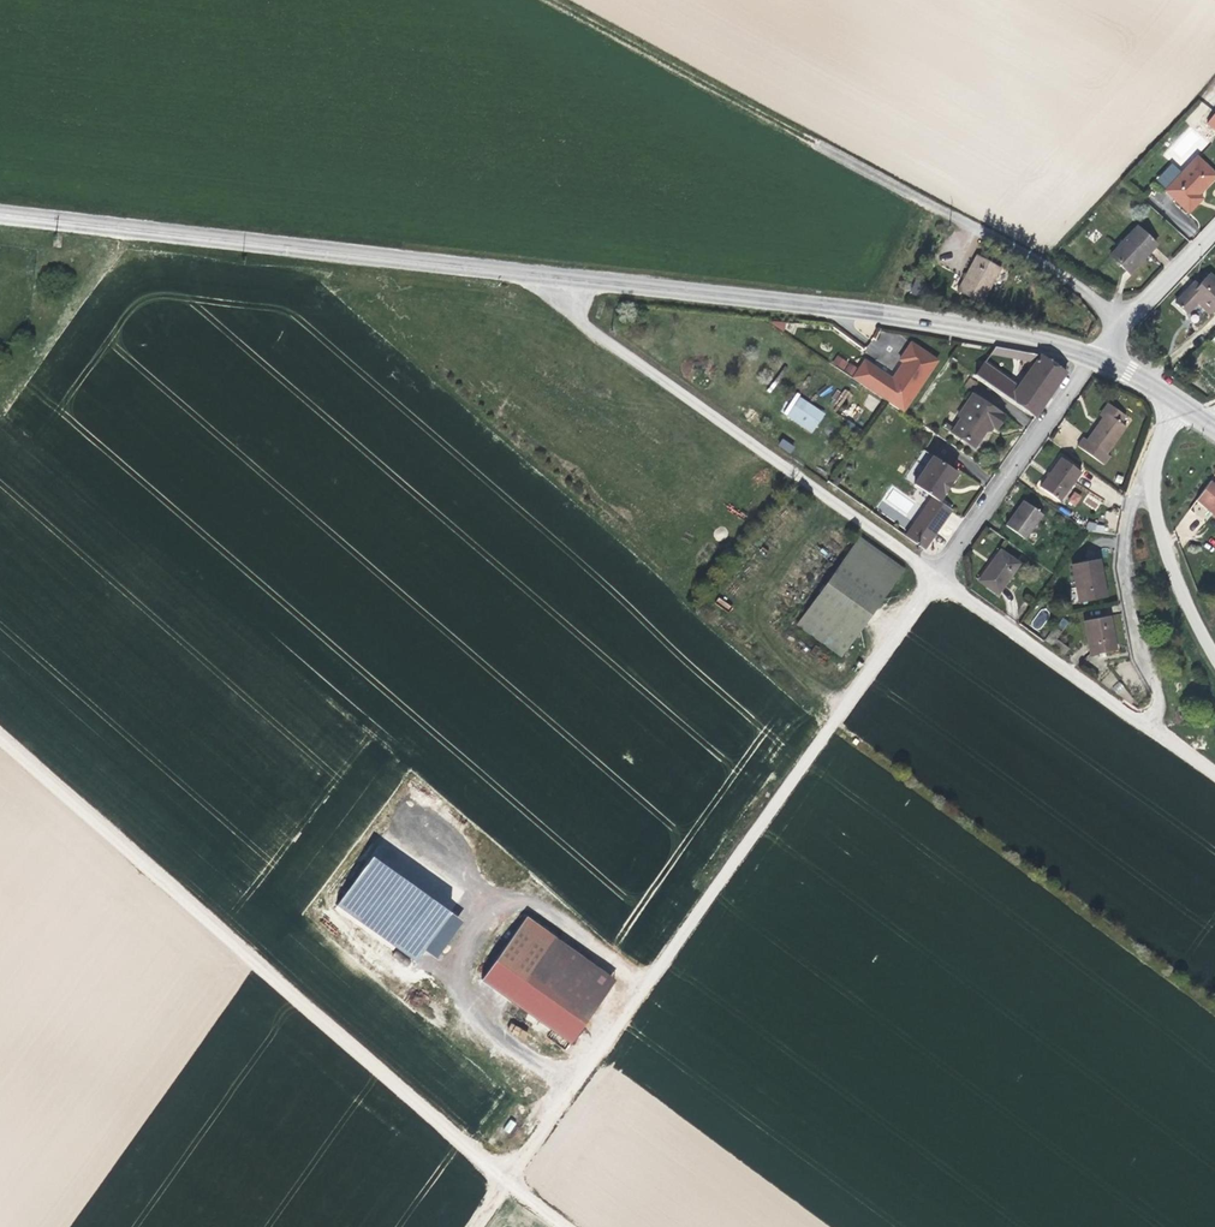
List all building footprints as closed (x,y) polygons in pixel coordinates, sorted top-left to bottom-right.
[(1206,124),(1214,131),(1214,113),(1206,124)] [(1202,194),(1214,180),(1214,171),(1200,158),(1169,191),(1193,214),(1201,206),(1196,200),(1202,194)] [(1207,200),(1202,194),(1196,200),(1201,206),(1204,202),(1207,200)] [(1140,259),(1143,262),(1161,244),(1139,225),(1111,255),(1128,270),(1140,259)] [(981,253),(960,289),(973,296),(982,301),(1002,264),(992,258),(981,253)] [(1138,268),(1143,262),(1140,259),(1128,270),(1133,274),(1138,268)] [(1171,307),(1183,317),(1194,305),(1199,310),(1206,316),(1214,306),(1214,285),(1205,276),(1192,291),(1188,288),(1171,307)] [(854,374),(903,409),(938,359),(911,342),(900,358),(904,361),(892,377),(865,358),(854,374)] [(1035,371),(1043,359),(998,350),(990,361),(1035,371)] [(831,365),(852,376),(857,366),(837,355),(831,365)] [(1055,367),(1043,359),(1035,371),(1018,393),(984,369),(976,381),(980,384),(1033,422),(1066,376),(1055,367)] [(980,384),(976,381),(970,377),(962,388),(971,395),(980,384)] [(972,399),(957,419),(960,422),(951,435),(973,451),(983,436),(988,429),(994,434),(1003,421),(972,399)] [(1096,433),(1081,454),(1099,468),(1119,441),(1114,437),(1119,430),(1101,418),(1096,424),(1100,428),(1096,433)] [(845,437),(820,420),(807,438),(832,455),(845,437)] [(782,438),(778,445),(790,453),(795,446),(782,438)] [(936,456),(916,485),(930,495),(939,501),(949,486),(959,473),(936,456)] [(1052,472),(1041,487),(1062,501),(1081,472),(1061,458),(1052,472)] [(1210,483),(1195,502),(1214,517),(1214,487),(1210,483)] [(1068,500),(1073,506),(1081,498),(1076,492),(1068,500)] [(1084,505),(1098,509),(1101,498),(1088,494),(1084,505)] [(941,528),(953,511),(944,505),(939,501),(930,495),(902,534),(926,551),(937,535),(941,528)] [(1040,514),(1023,502),(1018,509),(1006,525),(1022,538),(1040,514)] [(1017,566),(999,552),(988,568),(979,580),(998,593),(1017,566)] [(849,561),(801,626),(847,659),(893,592),(849,561)] [(1100,561),(1072,566),(1079,602),(1105,597),(1102,580),(1104,580),(1100,561)] [(1109,618),(1085,622),(1093,654),(1116,650),(1113,634),(1109,618)] [(1062,632),(1054,626),(1045,639),(1066,654),(1070,649),(1057,640),(1062,632)] [(451,913),(373,857),(338,905),(415,961),(426,950),(437,958),(463,921),(451,913)] [(525,917),(482,978),(570,1041),(614,979),(525,917)] [(510,1133),(516,1123),(509,1119),(503,1129),(510,1133)]
